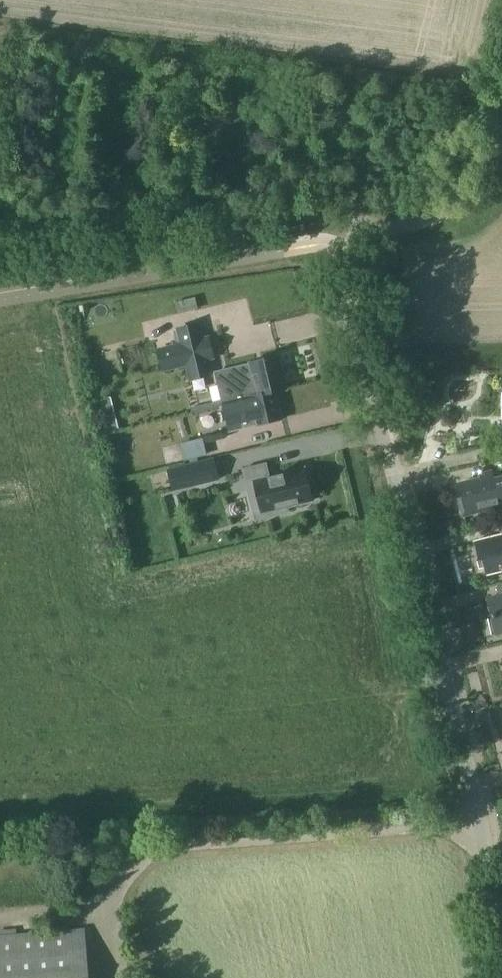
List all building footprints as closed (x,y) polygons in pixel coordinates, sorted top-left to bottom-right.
[(198,308),(195,297),(175,302),(178,313),(198,308)] [(176,326),(180,343),(156,348),(161,371),(185,365),(188,380),(212,375),(208,360),(215,358),(209,335),(203,336),(199,321),(176,326)] [(253,362),(218,370),(220,382),(228,417),(236,415),(237,420),(241,418),(236,398),(244,396),(244,398),(261,394),(261,395),(277,391),(287,389),(279,355),(253,362)] [(236,415),(228,417),(231,432),(257,425),(284,419),(277,391),(261,395),(261,394),(244,398),(244,396),(236,398),(241,418),(237,420),(236,415)] [(110,397),(97,401),(105,431),(118,428),(110,397)] [(205,454),(201,439),(181,444),(185,459),(205,454)] [(196,486),(191,463),(167,468),(172,491),(196,486)] [(250,498),(264,494),(269,516),(288,511),(287,505),(312,499),(309,485),(312,484),(308,471),(306,471),(305,468),(269,477),(266,463),(243,469),(250,498)] [(501,508),(501,477),(493,479),(492,475),(459,483),(463,497),(460,501),(463,515),(481,510),(480,508),(497,504),(499,509),(501,508)] [(501,536),(501,535),(474,541),(478,560),(482,559),(486,574),(501,570),(501,535),(501,536)] [(488,598),(492,617),(488,618),(492,634),(501,632),(501,595),(488,598)] [(32,932),(0,934),(0,977),(90,977),(86,927),(32,932)]
